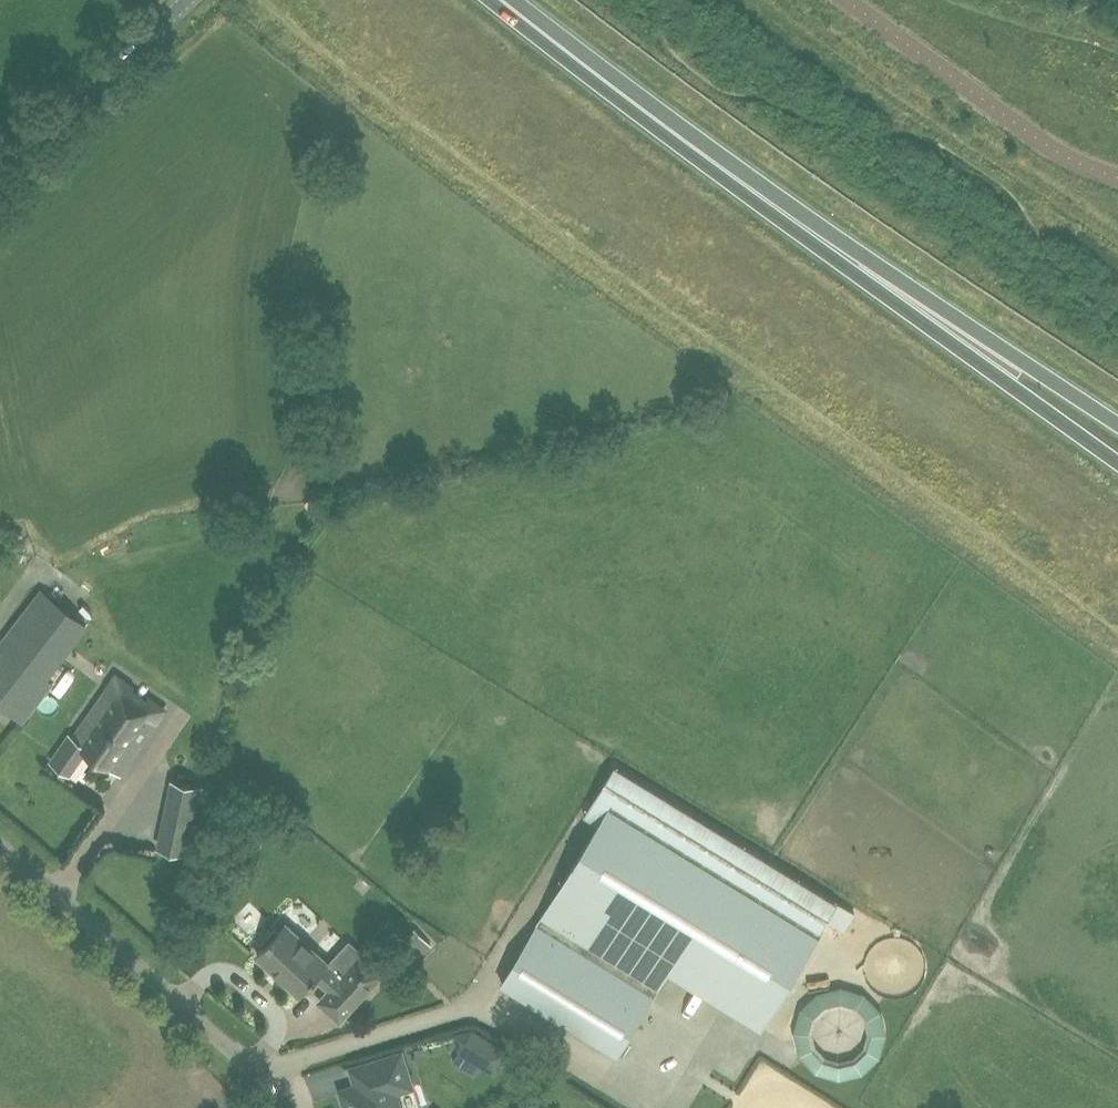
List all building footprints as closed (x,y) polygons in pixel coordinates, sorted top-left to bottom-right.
[(52,681),(48,679),(60,664),(57,662),(85,625),(42,592),(13,630),(19,634),(0,660),(0,703),(22,720),(52,681)] [(139,707),(127,699),(133,688),(116,676),(73,739),(69,736),(51,762),(69,774),(86,750),(120,774),(165,710),(148,699),(139,707)] [(600,825),(502,984),(617,1054),(668,971),(761,1029),(827,922),(845,932),(855,914),(838,904),(614,767),(585,815),(600,825)] [(173,782),(159,847),(189,853),(203,789),(173,782)] [(339,1021),(353,1005),(382,975),(362,957),(341,979),(327,966),(328,965),(285,925),(279,932),(275,929),(261,945),(264,948),(257,955),(275,972),(274,972),(285,982),(285,981),(300,995),(316,977),(329,988),(331,991),(320,1002),(339,1021)] [(399,943),(395,947),(410,964),(412,965),(431,946),(414,929),(399,943)] [(457,1053),(496,1076),(510,1053),(473,1029),(453,1034),(457,1053)] [(397,1092),(413,1087),(403,1053),(352,1069),(357,1086),(341,1091),(346,1107),(402,1107),(397,1092)]
